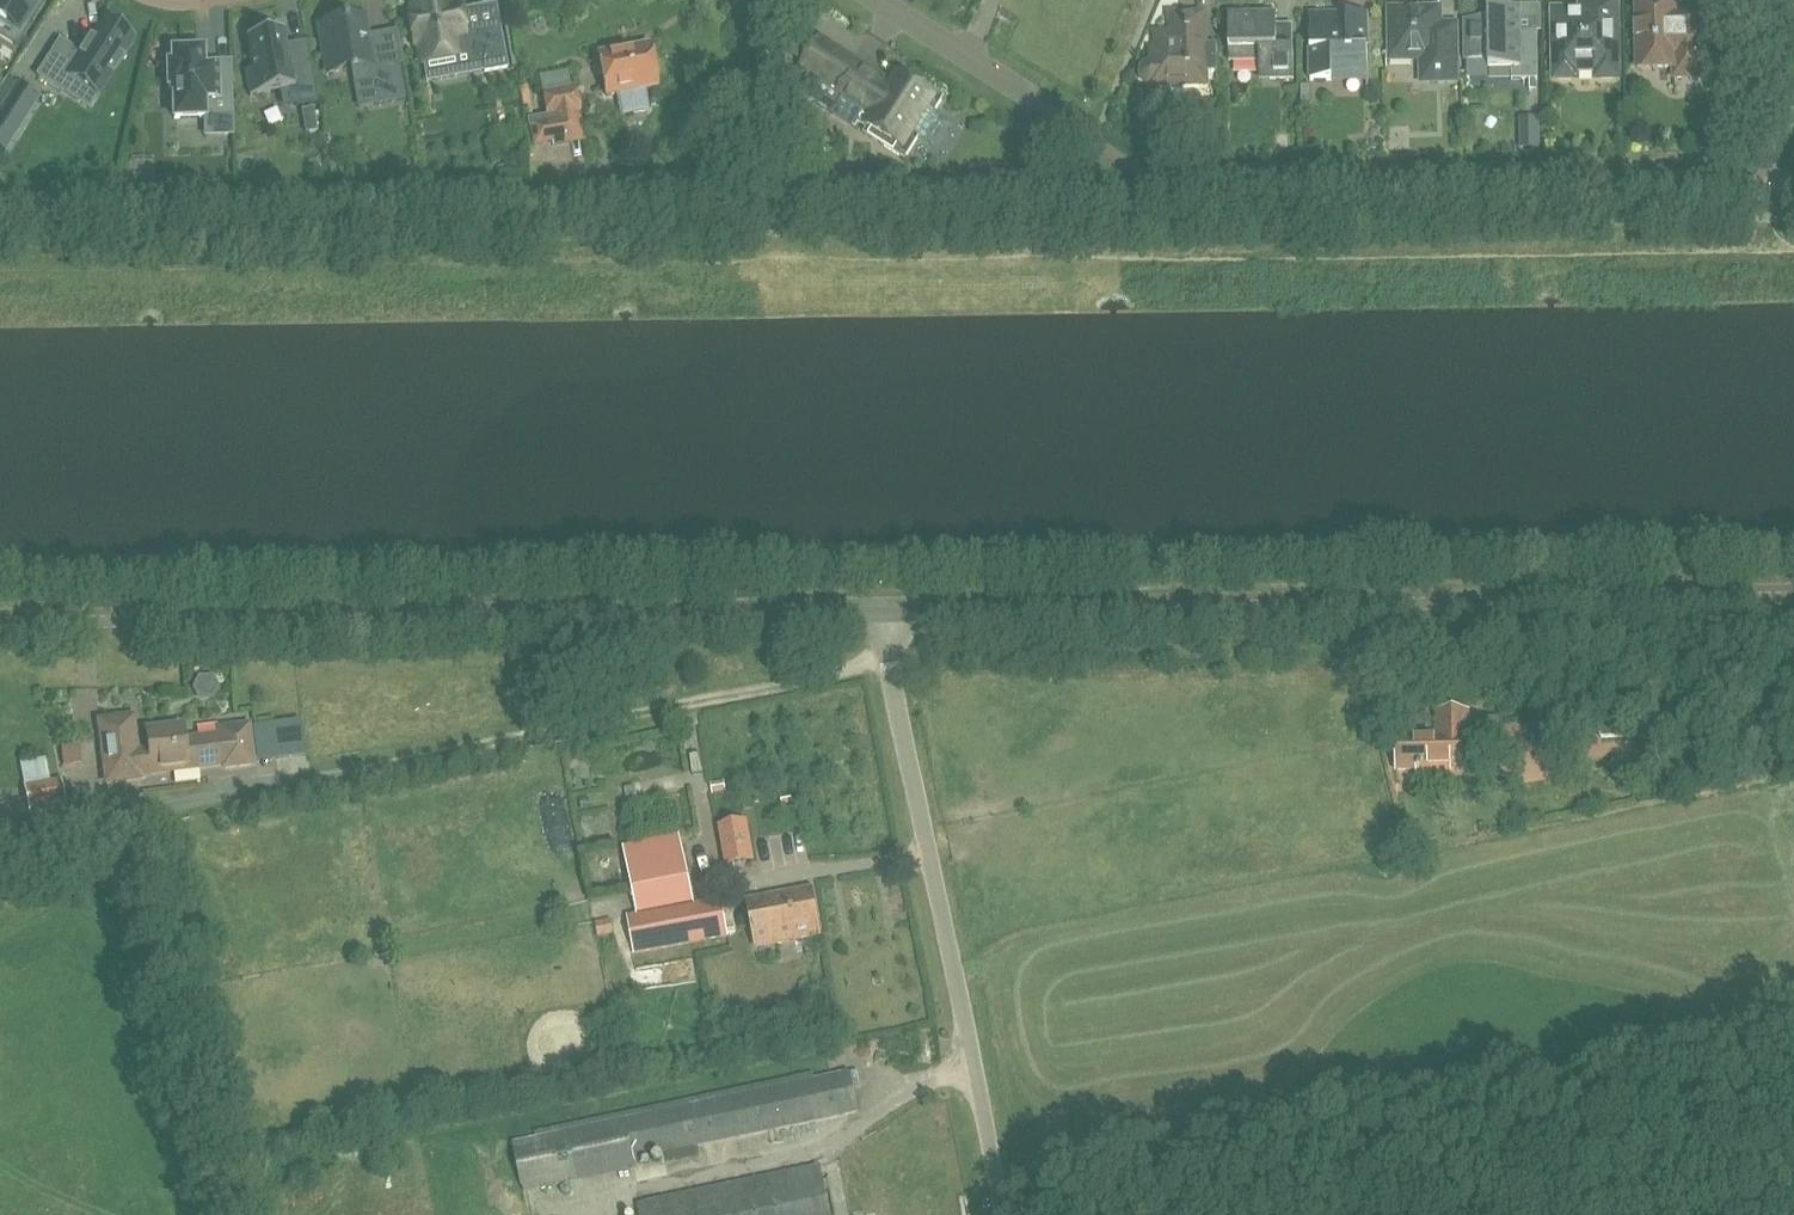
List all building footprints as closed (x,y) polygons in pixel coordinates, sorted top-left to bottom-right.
[(20,33),(35,9),(39,12),(46,0),(0,0),(0,20),(20,33)] [(509,69),(496,0),(489,0),(449,7),(448,0),(435,3),(435,0),(424,0),(416,1),(417,6),(412,7),(413,14),(409,15),(410,22),(412,35),(413,35),(414,42),(418,41),(425,79),(482,68),(483,73),(509,69)] [(1619,74),(1618,0),(1580,0),(1580,9),(1566,9),(1564,7),(1553,7),(1550,9),(1551,20),(1553,23),(1553,75),(1560,79),(1570,79),(1577,74),(1576,66),(1595,66),(1596,74),(1602,78),(1612,78),(1619,74)] [(1703,77),(1702,11),(1675,11),(1675,5),(1637,6),(1638,68),(1674,68),(1674,77),(1703,77)] [(1487,20),(1465,20),(1466,61),(1488,61),(1488,68),(1511,68),(1511,79),(1538,79),(1537,32),(1520,32),(1519,8),(1487,8),(1487,20)] [(1390,9),(1391,54),(1407,54),(1407,58),(1422,58),(1422,70),(1429,70),(1429,81),(1456,80),(1456,44),(1455,25),(1440,25),(1440,22),(1439,9),(1390,9)] [(1257,16),(1248,10),(1245,16),(1228,16),(1229,60),(1259,59),(1259,62),(1269,62),(1270,79),(1294,78),(1293,49),(1277,49),(1276,15),(1257,16)] [(1309,15),(1310,80),(1368,79),(1367,14),(1309,15)] [(1153,63),(1151,63),(1150,63),(1148,64),(1147,64),(1145,65),(1144,66),(1143,68),(1143,69),(1142,71),(1142,72),(1142,74),(1143,76),(1143,77),(1144,79),(1145,80),(1147,81),(1148,81),(1150,82),(1153,82),(1153,84),(1205,84),(1205,72),(1217,72),(1217,43),(1205,43),(1204,15),(1171,15),(1171,34),(1157,34),(1157,51),(1152,51),(1153,63)] [(342,22),(318,27),(326,67),(349,62),(353,84),(372,81),(376,104),(405,99),(398,63),(375,67),(368,35),(365,16),(341,20),(342,22)] [(136,39),(106,20),(82,59),(61,46),(44,74),(94,104),(120,64),(136,39)] [(252,70),(245,71),(250,95),(249,95),(250,96),(280,91),(292,88),(295,105),(317,102),(311,64),(291,68),(287,45),(284,31),(246,38),(252,70)] [(906,159),(920,136),(935,146),(950,122),(935,112),(944,97),(926,85),(922,90),(902,78),(901,77),(900,77),(898,79),(891,88),(884,83),(884,82),(884,81),(883,80),(882,78),(818,38),(797,71),(807,77),(799,89),(857,125),(860,121),(886,137),(881,144),(906,159)] [(645,108),(641,88),(655,86),(648,43),(597,52),(604,95),(616,92),(619,113),(645,108)] [(174,87),(174,118),(233,117),(232,72),(218,72),(218,68),(203,69),(203,51),(173,51),(173,64),(168,64),(169,87),(174,87)] [(4,152),(39,97),(17,83),(0,110),(0,150),(4,152)] [(541,92),(545,117),(527,120),(527,123),(526,124),(527,129),(529,129),(532,147),(551,144),(552,148),(585,142),(576,86),(541,92)] [(1524,119),(1525,148),(1539,148),(1538,119),(1524,119)] [(1393,734),(1396,768),(1467,768),(1467,711),(1435,711),(1435,735),(1393,734)] [(1500,752),(1498,717),(1477,719),(1479,753),(1500,752)] [(131,718),(101,722),(108,780),(139,777),(138,775),(223,765),(224,767),(252,764),(248,726),(219,729),(220,736),(184,741),(182,727),(146,731),(149,752),(135,753),(131,718)] [(306,755),(301,718),(272,722),(277,760),(306,755)] [(29,811),(65,804),(61,776),(23,782),(29,811)] [(745,824),(721,828),(729,870),(752,866),(745,824)] [(680,837),(624,849),(637,913),(693,902),(680,837)] [(819,934),(811,888),(746,900),(754,946),(819,934)] [(721,897),(693,902),(637,913),(627,915),(634,954),(728,937),(721,897)] [(849,1071),(623,1119),(632,1159),(858,1112),(849,1071)] [(623,1119),(512,1142),(522,1193),(634,1168),(632,1159),(623,1119)] [(637,1203),(640,1214),(830,1214),(820,1165),(637,1203)]
